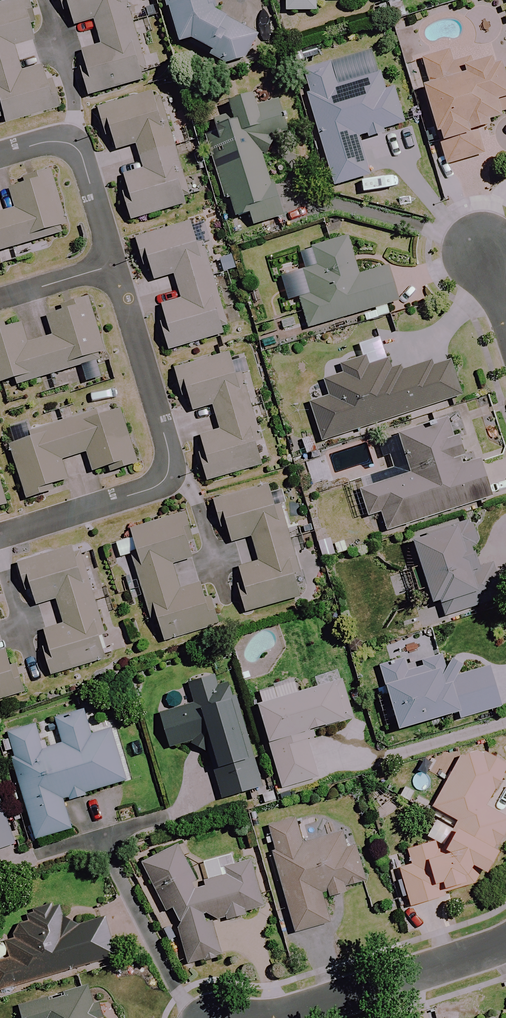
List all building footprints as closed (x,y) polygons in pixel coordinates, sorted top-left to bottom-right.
[(3,122),(61,106),(49,63),(21,71),(14,46),(40,38),(30,0),(8,0),(0,2),(0,123),(3,122)] [(130,0),(61,0),(65,12),(71,10),(76,28),(96,22),(103,47),(80,53),(93,95),(152,78),(130,0)] [(182,44),(227,66),(245,61),(258,35),(217,12),(213,0),(168,0),(182,44)] [(289,12),(318,11),(317,0),(319,0),(288,0),(289,12)] [(503,35),(423,58),(431,86),(426,87),(449,165),(485,155),(478,131),(504,123),(501,114),(505,112),(505,45),(503,35)] [(360,137),(368,135),(370,140),(385,136),(383,130),(404,124),(394,90),(387,92),(375,50),(331,62),(303,70),(336,186),(371,176),(360,137)] [(181,163),(161,93),(101,110),(108,136),(114,135),(119,151),(138,145),(145,171),(126,176),(131,194),(126,196),(133,220),(186,205),(184,200),(203,194),(193,160),(181,163)] [(214,125),(218,137),(208,140),(236,219),(249,214),(254,227),(285,216),(258,142),(289,131),(279,102),(259,108),(255,96),(231,104),(236,117),(214,125)] [(24,186),(12,189),(18,210),(0,215),(0,252),(38,242),(68,233),(52,178),(51,175),(23,182),(24,186)] [(196,223),(137,241),(145,266),(149,265),(154,281),(175,275),(183,301),(162,307),(175,349),(229,332),(196,223)] [(359,276),(349,239),(303,252),(308,272),(283,279),(290,302),(301,298),(309,327),(401,302),(391,267),(359,276)] [(85,383),(103,378),(99,362),(108,360),(93,302),(47,314),(54,338),(28,345),(22,322),(0,328),(0,387),(81,367),(85,383)] [(394,376),(386,352),(344,366),(347,375),(325,382),(330,398),(311,405),(324,444),(462,397),(451,363),(434,368),(433,362),(394,376)] [(184,398),(189,396),(194,412),(214,405),(222,431),(201,437),(208,459),(203,460),(209,481),(264,465),(257,443),(261,442),(242,377),(238,378),(231,355),(181,370),(176,372),(184,398)] [(89,452),(95,473),(109,468),(111,472),(138,463),(121,412),(103,417),(101,412),(32,434),(34,440),(12,447),(29,499),(50,492),(49,488),(69,481),(62,461),(89,452)] [(469,465),(453,420),(400,437),(413,475),(361,492),(370,518),(383,513),(389,531),(494,496),(483,461),(469,465)] [(9,507),(0,476),(0,509),(9,507)] [(281,504),(275,506),(269,485),(216,501),(224,527),(229,525),(234,542),(253,536),(260,562),(240,568),(246,587),(242,588),(250,612),(303,596),(295,572),(301,570),(281,504)] [(172,565),(197,558),(185,514),(132,529),(139,553),(134,554),(153,621),(160,619),(166,641),(223,625),(212,583),(208,584),(180,592),(172,565)] [(480,572),(466,524),(415,540),(435,604),(442,602),(447,616),(502,599),(492,568),(480,572)] [(81,570),(76,549),(21,565),(28,589),(33,588),(39,606),(57,601),(64,626),(45,631),(51,650),(47,651),(54,675),(106,660),(99,636),(105,634),(86,569),(81,570)] [(19,695),(8,652),(0,654),(0,700),(19,695)] [(445,668),(442,658),(414,666),(412,658),(382,667),(401,731),(460,713),(461,719),(503,706),(491,668),(464,676),(460,663),(445,668)] [(189,741),(210,754),(225,799),(261,787),(222,673),(190,684),(196,703),(162,715),(173,747),(189,741)] [(352,719),(342,681),(260,704),(283,788),(319,778),(306,732),(352,719)] [(93,735),(85,709),(55,718),(63,744),(43,750),(36,725),(6,734),(37,840),(71,830),(63,800),(128,781),(113,729),(93,735)] [(469,745),(434,807),(459,821),(447,843),(410,850),(413,866),(402,868),(409,906),(445,899),(443,890),(475,884),(482,870),(489,874),(501,853),(496,850),(505,832),(505,818),(488,807),(505,774),(505,766),(469,745)] [(0,801),(0,850),(16,843),(0,801)] [(333,922),(327,900),(347,894),(345,888),(361,884),(348,840),(344,824),(309,834),(304,817),(268,827),(275,852),(298,932),(333,922)] [(204,861),(210,882),(195,886),(185,847),(140,859),(167,911),(175,909),(190,965),(223,955),(214,923),(265,909),(251,858),(236,862),(234,853),(204,861)] [(30,915),(32,922),(15,927),(19,939),(7,943),(12,958),(0,961),(0,990),(116,957),(105,918),(67,929),(60,906),(30,915)] [(89,990),(49,1001),(48,997),(21,1004),(25,1017),(97,1017),(89,990)]
